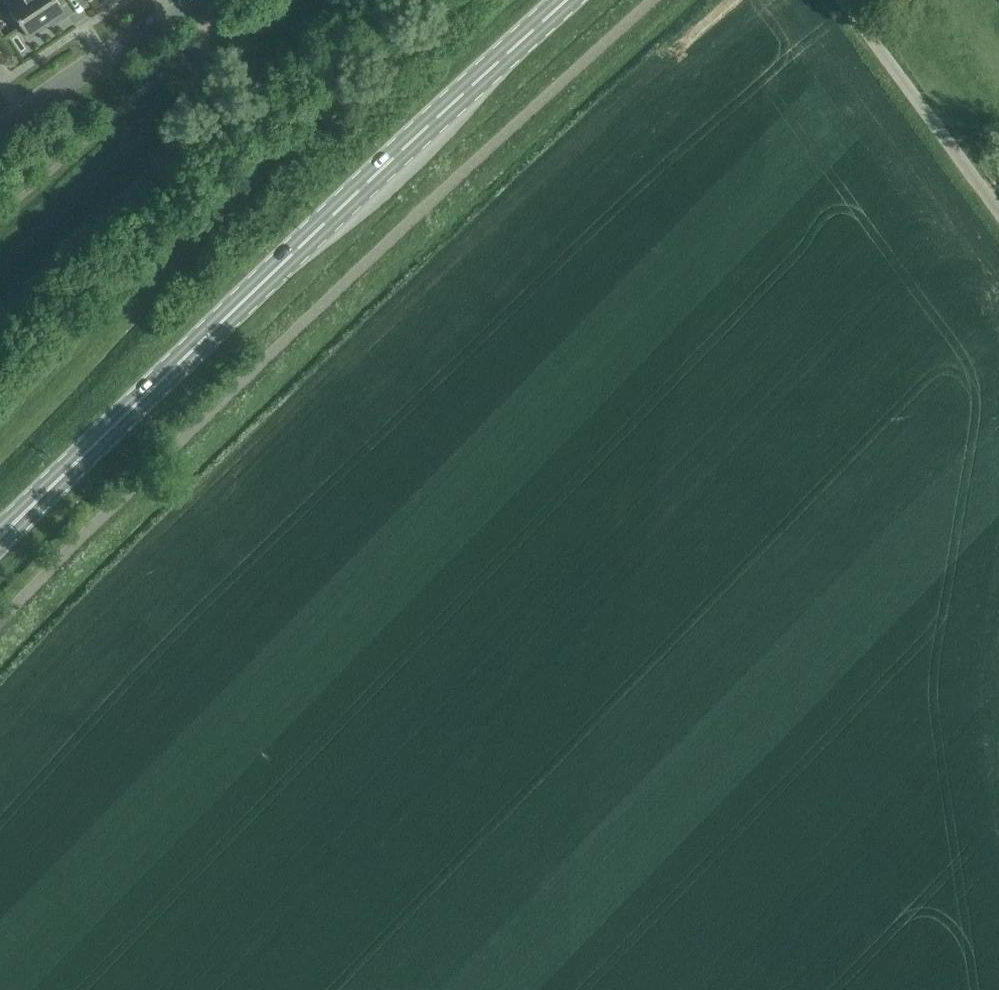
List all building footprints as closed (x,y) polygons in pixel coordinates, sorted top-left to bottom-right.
[(8,7),(27,36),(64,12),(57,2),(60,0),(19,0),(8,7)]
